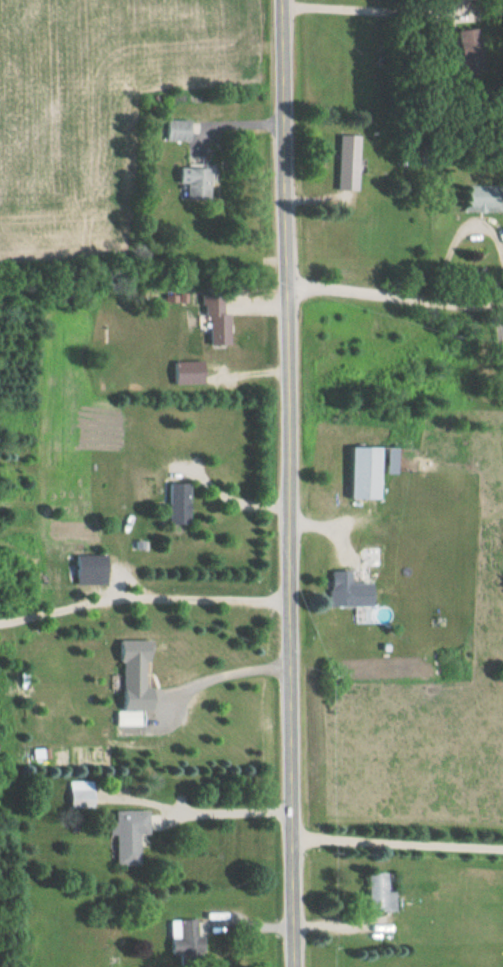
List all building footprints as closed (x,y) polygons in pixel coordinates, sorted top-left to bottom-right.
[(472,28),(453,30),(456,58),(476,56),(472,28)] [(190,142),(190,121),(162,121),(162,142),(190,142)] [(331,190),(352,190),(352,135),(331,135),(331,190)] [(202,168),(171,168),(171,184),(179,184),(179,200),(202,200),(202,168)] [(501,186),(460,186),(460,212),(501,212),(501,186)] [(221,313),(215,313),(215,304),(199,304),(199,345),(221,345),(221,313)] [(196,385),(196,361),(168,361),(168,385),(196,385)] [(344,447),(344,499),(373,499),(373,474),(396,474),(396,447),(344,447)] [(183,525),(182,483),(163,483),(163,525),(183,525)] [(100,555),(70,555),(70,584),(100,584),(100,555)] [(346,571),(325,571),(325,606),(365,606),(365,583),(345,583),(346,571)] [(143,640),(115,639),(113,710),(141,710),(143,640)] [(136,724),(136,713),(114,713),(114,724),(136,724)] [(119,748),(78,748),(78,756),(48,757),(48,769),(119,768),(119,748)] [(87,807),(87,790),(65,790),(65,807),(87,807)] [(109,866),(136,866),(136,835),(145,835),(144,811),(109,811),(109,866)] [(364,874),(364,913),(391,913),(391,892),(385,892),(385,874),(364,874)] [(167,921),(167,958),(195,958),(195,921),(167,921)]
